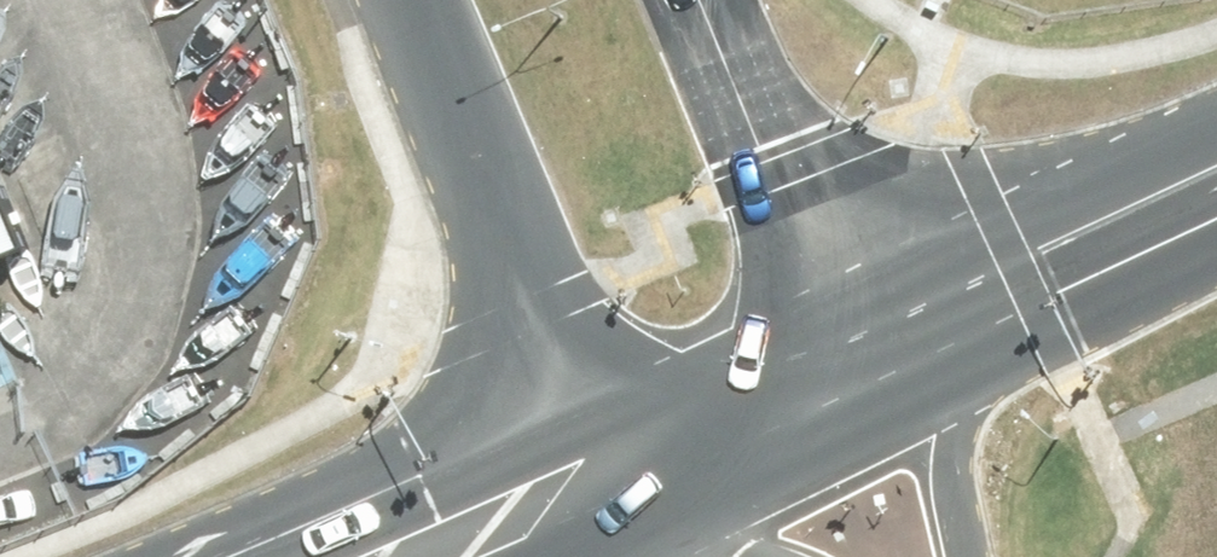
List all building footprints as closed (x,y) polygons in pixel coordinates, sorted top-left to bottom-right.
[(31,237),(0,160),(0,247),(31,237)]
